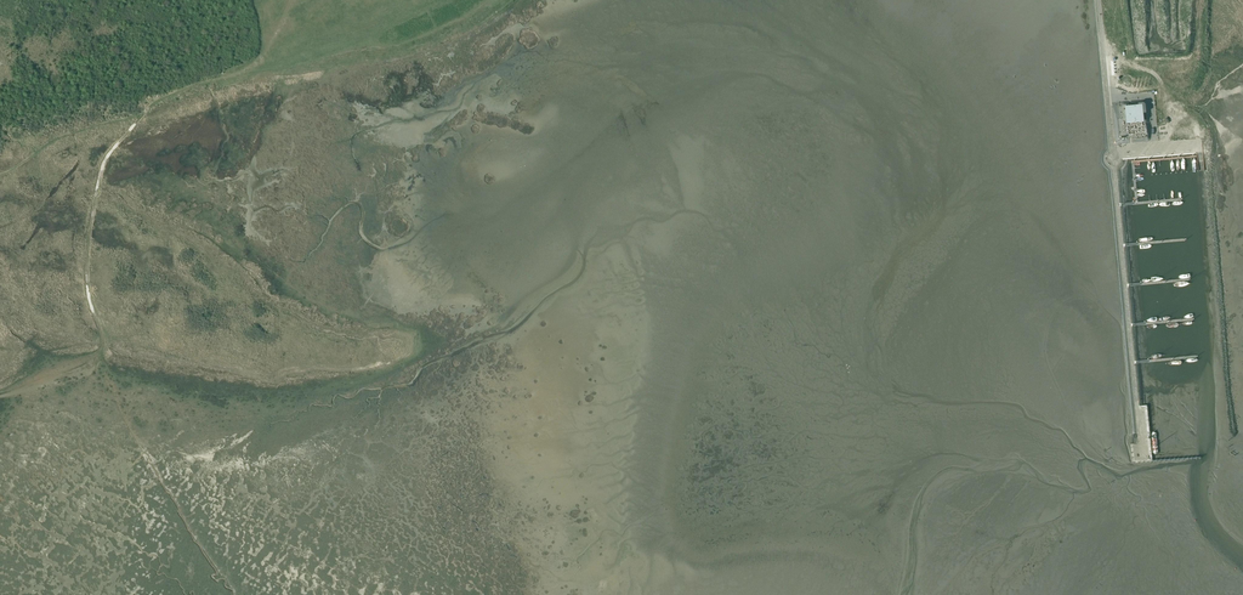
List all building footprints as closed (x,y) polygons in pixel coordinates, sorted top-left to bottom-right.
[(1129,107),(1126,107),(1127,122),(1143,121),(1142,110),(1145,110),(1146,113),(1145,103),(1138,103),(1138,106),(1132,107),(1131,107),(1129,107)]
